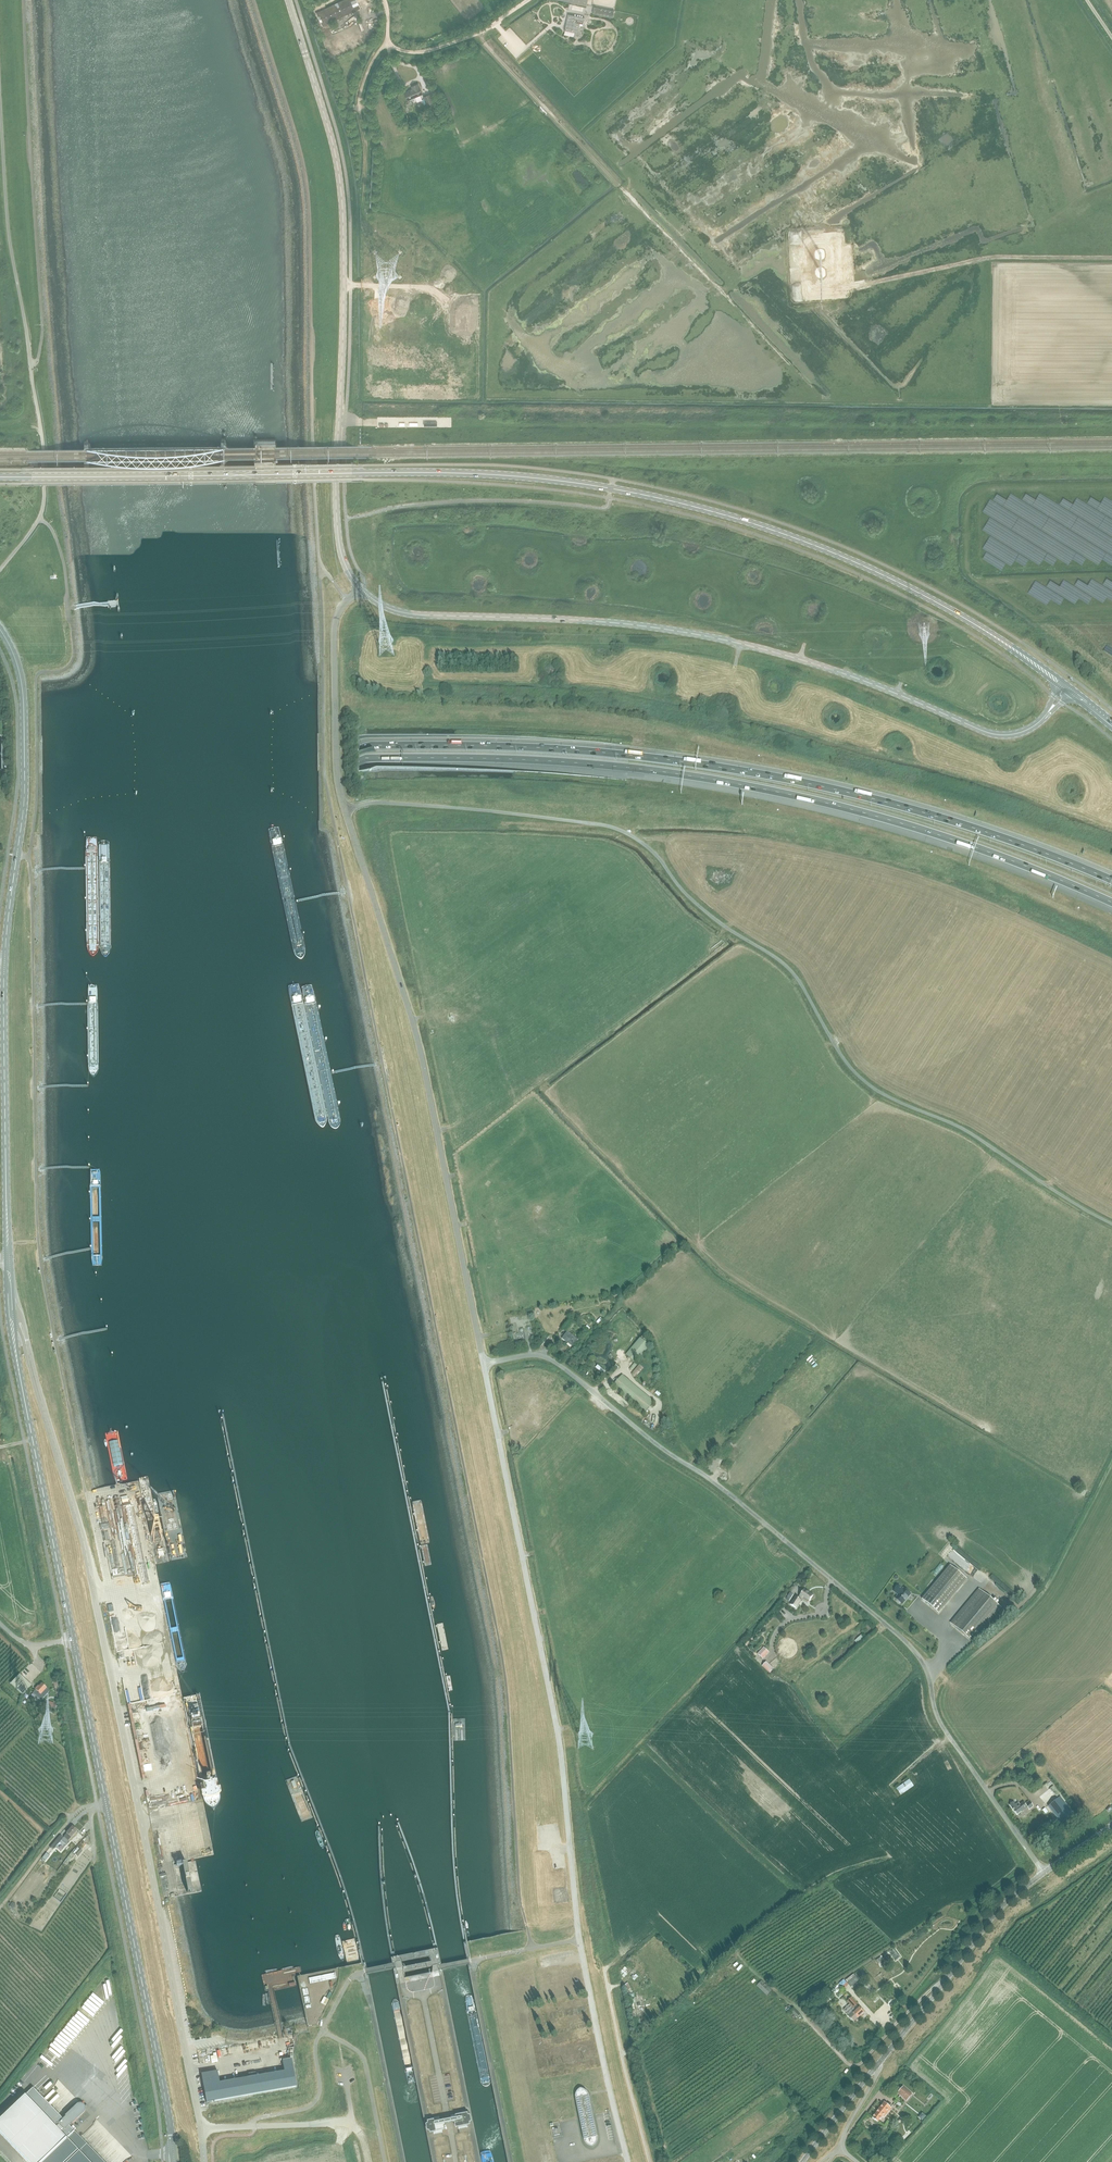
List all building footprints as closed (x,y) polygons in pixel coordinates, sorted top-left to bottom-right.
[(360,7),(357,0),(343,0),(316,13),(322,25),(360,7)] [(613,18),(614,11),(594,7),(593,13),(613,18)] [(565,14),(562,31),(576,34),(578,24),(583,25),(584,18),(565,14)] [(413,89),(405,92),(408,100),(423,93),(418,83),(412,86),(413,89)] [(430,93),(424,96),(427,104),(434,101),(430,93)] [(567,1332),(573,1323),(570,1320),(563,1329),(567,1332)] [(520,1328),(521,1332),(513,1333),(514,1341),(526,1339),(524,1328),(520,1328)] [(572,1346),(578,1340),(568,1332),(565,1336),(567,1338),(565,1340),(572,1346)] [(640,1338),(626,1355),(636,1363),(650,1346),(640,1338)] [(636,1378),(644,1368),(639,1364),(631,1374),(636,1378)] [(598,1365),(596,1368),(603,1375),(605,1372),(598,1365)] [(645,1414),(655,1402),(622,1375),(612,1386),(645,1414)] [(118,1431),(106,1433),(116,1482),(117,1482),(128,1479),(118,1431)] [(962,1559),(963,1559),(951,1549),(946,1555),(967,1571),(971,1566),(962,1559)] [(114,1552),(107,1554),(109,1561),(116,1560),(114,1552)] [(128,1570),(127,1562),(131,1562),(131,1559),(125,1560),(126,1563),(120,1564),(121,1571),(128,1570)] [(120,1572),(119,1565),(115,1565),(115,1561),(110,1562),(111,1572),(120,1572)] [(934,1575),(943,1566),(940,1563),(931,1571),(934,1575)] [(939,1613),(967,1579),(950,1565),(922,1599),(939,1613)] [(994,1582),(998,1578),(990,1573),(987,1577),(994,1582)] [(904,1589),(903,1589),(899,1586),(894,1592),(897,1594),(898,1594),(899,1595),(896,1599),(897,1600),(897,1601),(899,1603),(900,1603),(902,1604),(911,1594),(904,1589)] [(795,1597),(790,1605),(797,1609),(802,1601),(800,1600),(801,1598),(802,1599),(808,1603),(810,1601),(813,1595),(809,1593),(809,1594),(806,1592),(807,1591),(804,1589),(799,1597),(798,1598),(795,1597)] [(1001,1608),(979,1590),(951,1624),(973,1641),(1001,1608)] [(115,1621),(121,1620),(119,1607),(112,1608),(115,1621)] [(855,1641),(858,1645),(866,1638),(862,1634),(855,1641)] [(763,1659),(768,1653),(763,1648),(758,1654),(763,1659)] [(770,1673),(774,1669),(767,1662),(763,1666),(770,1673)] [(23,1695),(32,1686),(20,1675),(11,1684),(23,1695)] [(49,1691),(47,1689),(42,1684),(39,1687),(38,1687),(34,1692),(38,1696),(40,1694),(41,1695),(43,1692),(46,1694),(49,1691)] [(128,1702),(136,1736),(139,1735),(131,1702),(128,1702)] [(901,1795),(913,1786),(909,1780),(897,1789),(901,1795)] [(1054,1786),(1051,1789),(1057,1797),(1060,1794),(1054,1786)] [(147,1799),(148,1806),(168,1803),(168,1797),(147,1799)] [(1060,1797),(1048,1806),(1061,1824),(1074,1814),(1060,1797)] [(1013,1810),(1017,1815),(1027,1807),(1029,1810),(1033,1806),(1030,1802),(1026,1805),(1024,1802),(1020,1805),(1019,1803),(1016,1805),(1014,1802),(1010,1805),(1014,1810),(1013,1810)] [(64,1837),(66,1839),(68,1841),(77,1831),(73,1827),(64,1837)] [(61,1836),(56,1841),(50,1848),(51,1848),(49,1850),(51,1852),(53,1850),(63,1838),(61,1836)] [(77,1857),(83,1851),(80,1849),(78,1848),(74,1853),(75,1854),(74,1855),(77,1857)] [(180,1882),(192,1881),(192,1873),(180,1873),(180,1882)] [(531,1960),(533,1969),(540,1967),(538,1958),(531,1960)] [(574,1961),(559,1963),(560,1969),(575,1967),(574,1961)] [(559,1964),(545,1965),(546,1972),(559,1971),(559,1964)] [(334,1972),(309,1976),(310,1982),(335,1977),(334,1972)] [(853,1974),(845,1980),(847,1982),(851,1987),(859,1980),(855,1976),(853,1974)] [(844,1989),(849,1984),(844,1979),(839,1983),(844,1989)] [(757,1986),(767,1995),(772,1990),(762,1981),(757,1986)] [(852,1998),(847,2001),(853,2008),(858,2004),(852,1998)] [(854,2008),(847,2014),(848,2016),(854,2022),(854,2021),(857,2018),(858,2018),(864,2012),(860,2007),(856,2011),(854,2008)] [(797,2018),(800,2015),(795,2009),(792,2012),(797,2018)] [(308,2031),(307,2025),(297,2027),(298,2033),(308,2031)] [(294,2027),(283,2029),(285,2036),(295,2034),(294,2027)] [(43,2052),(54,2062),(61,2054),(50,2044),(43,2052)] [(217,2071),(201,2074),(206,2103),(207,2103),(215,2101),(296,2087),(293,2070),(291,2059),(282,2061),(284,2072),(256,2077),(256,2072),(248,2074),(249,2078),(220,2083),(217,2071)] [(49,2086),(55,2080),(53,2078),(47,2084),(49,2086)] [(40,2090),(42,2093),(49,2087),(46,2084),(40,2090)] [(903,2086),(898,2093),(907,2101),(913,2094),(903,2086)] [(0,2120),(0,2133),(27,2161),(104,2161),(74,2131),(70,2127),(84,2113),(85,2111),(85,2109),(85,2107),(84,2105),(82,2104),(80,2104),(78,2104),(76,2106),(63,2119),(33,2088),(0,2120)] [(584,2090),(581,2089),(578,2091),(577,2093),(576,2096),(576,2099),(576,2100),(580,2118),(584,2140),(585,2143),(587,2145),(590,2147),(593,2148),(595,2146),(597,2143),(598,2140),(597,2137),(593,2117),(593,2115),(589,2096),(588,2094),(586,2091),(584,2090)] [(68,2101),(58,2110),(60,2113),(70,2104),(68,2101)] [(877,2112),(873,2118),(878,2122),(883,2116),(884,2117),(892,2108),(884,2102),(876,2111),(877,2112)] [(449,2120),(440,2122),(439,2117),(431,2119),(431,2121),(428,2121),(428,2124),(426,2125),(428,2131),(430,2131),(430,2134),(434,2133),(434,2135),(443,2133),(441,2125),(449,2123),(450,2123),(455,2122),(456,2128),(458,2128),(459,2130),(468,2128),(467,2126),(471,2125),(470,2122),(472,2122),(471,2116),(469,2116),(468,2113),(465,2114),(464,2112),(456,2114),(457,2118),(449,2120)] [(84,2139),(93,2129),(91,2127),(82,2137),(84,2139)] [(447,2158),(447,2161),(454,2161),(452,2152),(443,2154),(444,2158),(447,2158)]
